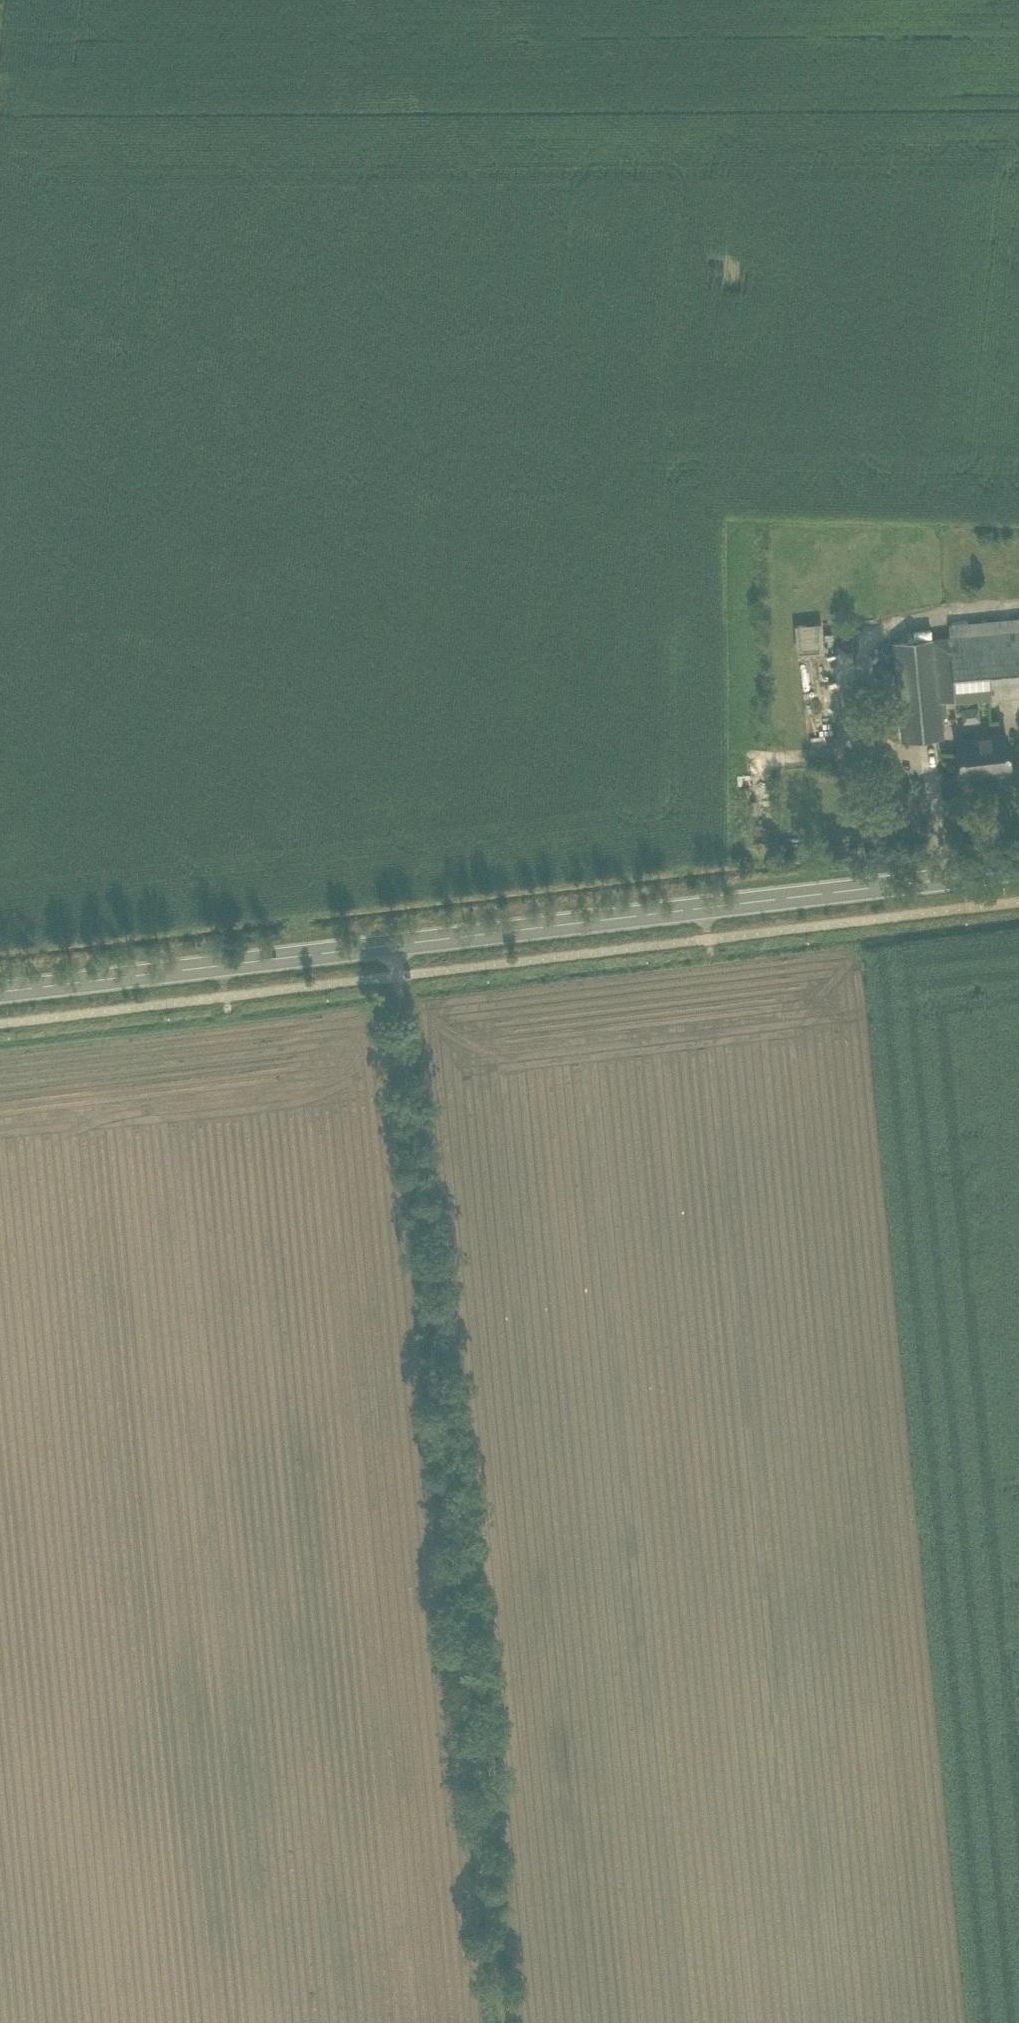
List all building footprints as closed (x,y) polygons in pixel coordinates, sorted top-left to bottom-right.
[(833,620),(797,621),(798,651),(824,650),(823,635),(833,635),(833,620)] [(906,629),(907,637),(938,632),(936,624),(906,629)] [(949,637),(955,699),(1018,693),(1018,630),(949,637)] [(949,637),(894,642),(900,704),(902,720),(903,740),(941,737),(938,701),(955,699),(949,637)] [(1005,733),(957,739),(962,776),(984,773),(984,771),(1009,768),(1005,733)]
